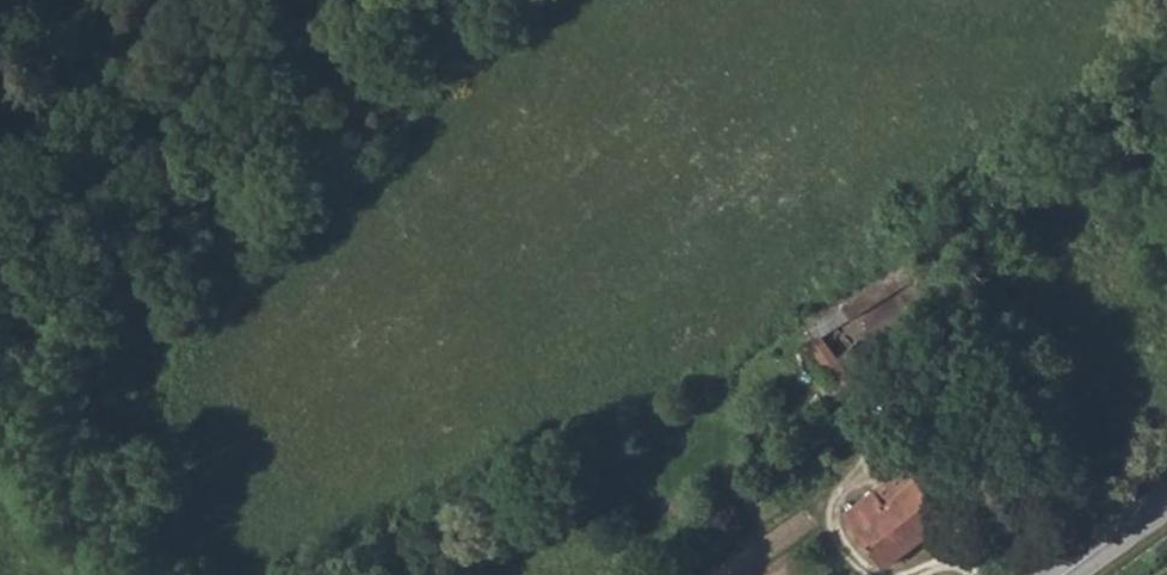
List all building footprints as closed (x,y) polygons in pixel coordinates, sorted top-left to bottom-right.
[(808,329),(835,372),(925,315),(897,272),(808,329)] [(910,476),(877,498),(884,508),(917,486),(910,476)] [(944,526),(917,486),(884,508),(877,498),(846,520),(879,569),(944,526)]
